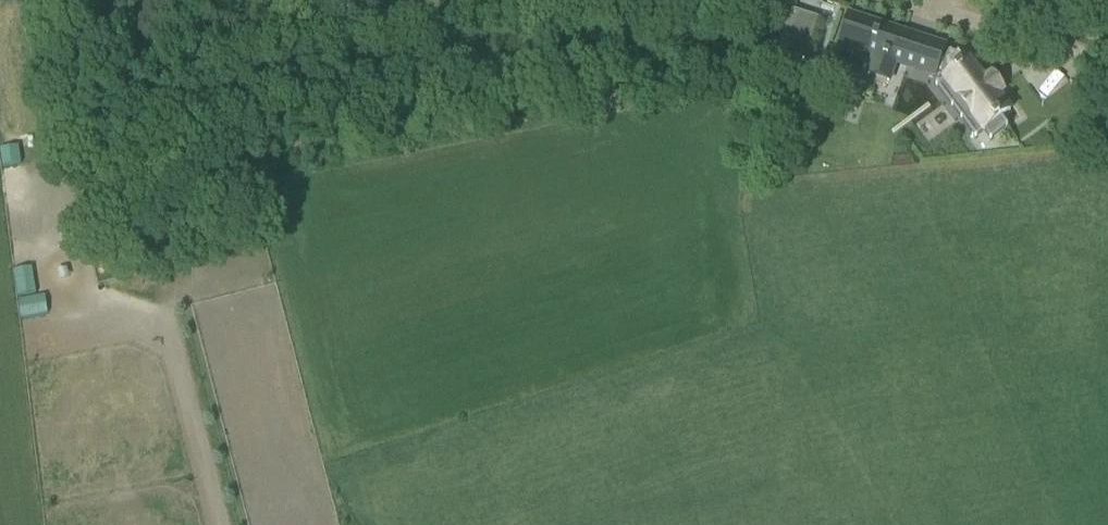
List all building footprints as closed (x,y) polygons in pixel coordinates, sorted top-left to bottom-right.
[(779,51),(804,59),(817,18),(792,10),(779,51)] [(850,15),(841,45),(854,49),(873,56),(867,75),(888,82),(895,63),(935,76),(936,72),(941,73),(945,78),(935,85),(975,138),(983,131),(990,140),(1007,127),(1001,118),(1009,112),(999,98),(996,94),(1002,90),(1001,88),(1000,89),(993,78),(992,76),(991,77),(991,78),(984,83),(978,74),(980,72),(970,59),(943,50),(945,46),(904,33),(855,17),(850,15)]
